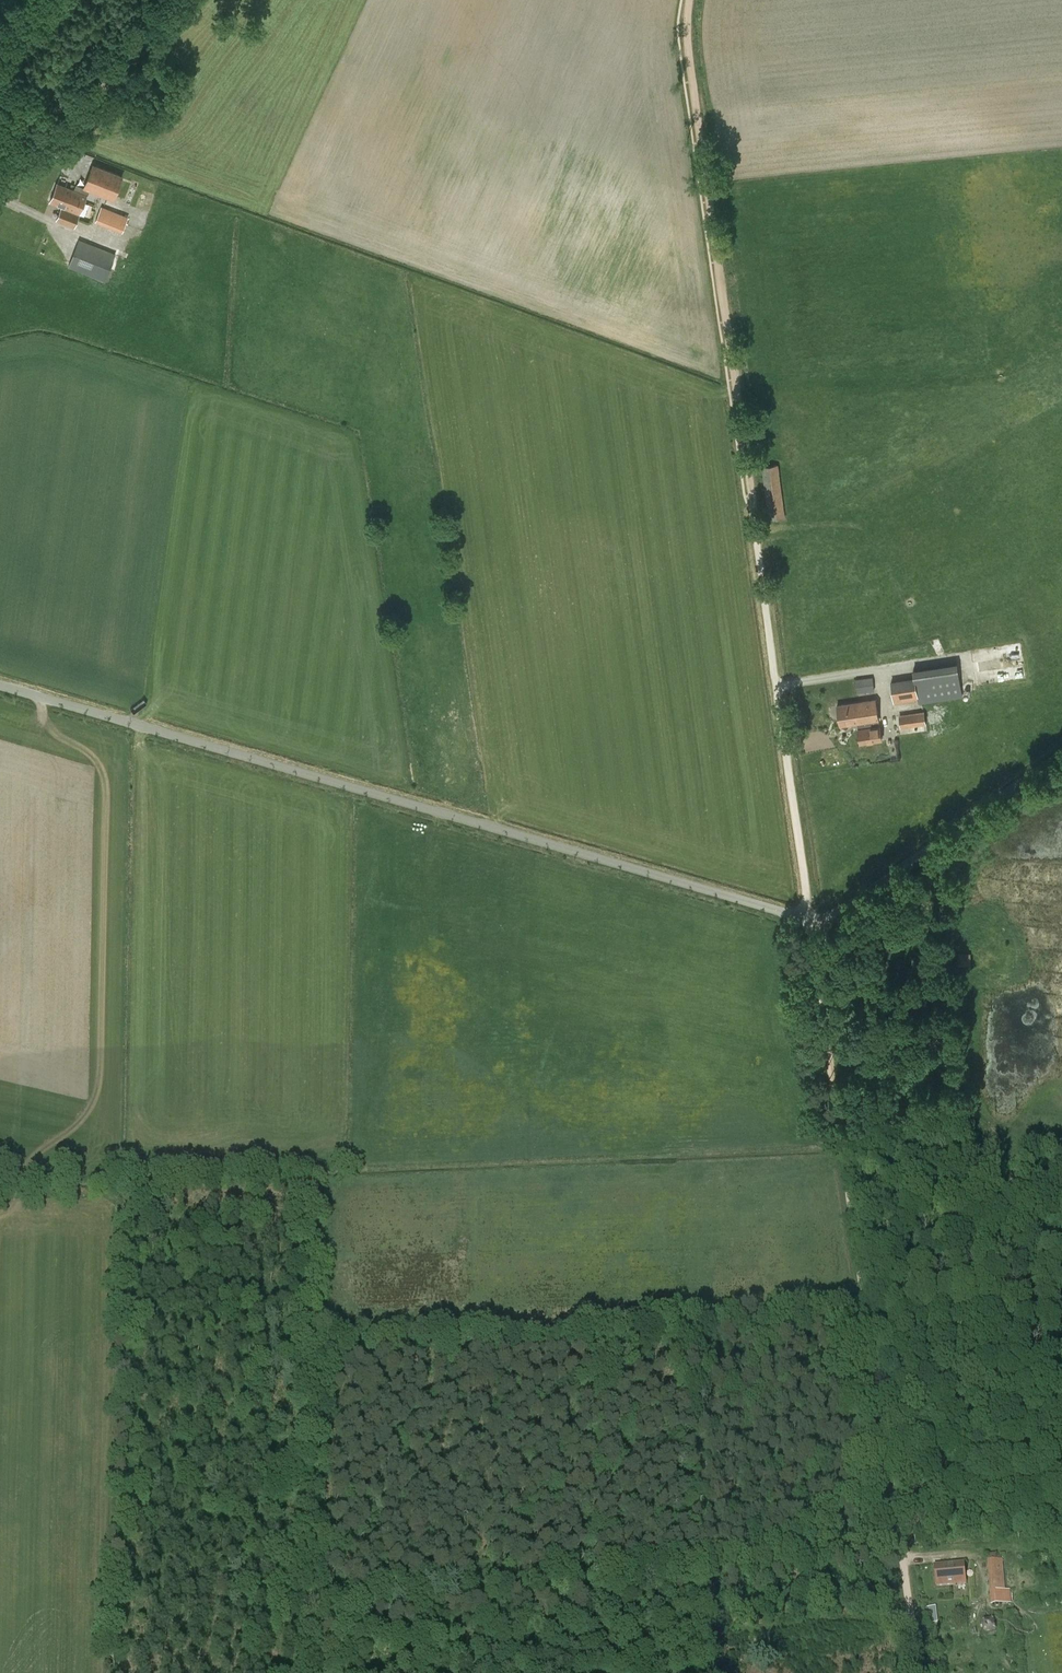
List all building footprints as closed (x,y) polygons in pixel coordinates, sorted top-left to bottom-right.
[(93,164),(84,188),(89,190),(114,199),(123,176),(93,164)] [(57,184),(50,202),(64,207),(60,217),(59,221),(74,227),(89,190),(84,188),(76,185),(73,190),(57,184)] [(95,222),(122,232),(128,216),(101,206),(95,222)] [(115,254),(79,240),(68,267),(105,281),(115,254)] [(785,518),(779,465),(763,467),(769,519),(785,518)] [(958,663),(913,670),(916,677),(891,681),(894,703),(918,699),(919,704),(963,697),(958,663)] [(856,679),(858,693),(875,691),(873,677),(856,679)] [(838,706),(840,725),(857,722),(879,719),(876,700),(838,706)] [(904,725),(925,724),(924,711),(903,712),(904,725)] [(879,719),(857,722),(858,729),(860,743),(882,739),(880,726),(879,719)] [(958,965),(970,966),(971,954),(959,953),(958,965)] [(1010,1569),(1009,1559),(1002,1560),(1002,1556),(999,1556),(999,1555),(988,1555),(992,1602),(1012,1601),(1012,1590),(1003,1590),(1005,1588),(1003,1570),(1010,1569)] [(935,1567),(937,1587),(966,1584),(964,1564),(935,1567)] [(937,1607),(928,1608),(930,1624),(939,1623),(937,1607)] [(985,1633),(996,1631),(994,1619),(983,1622),(985,1633)]
